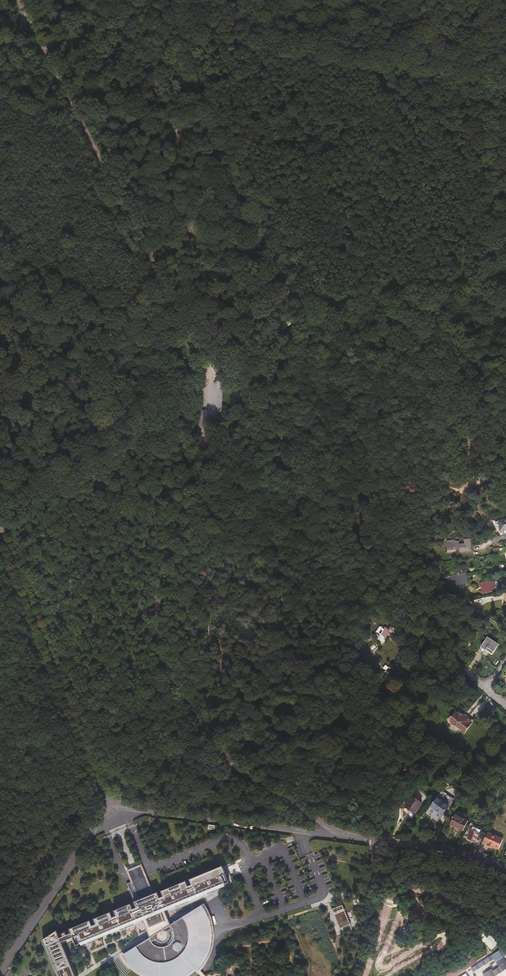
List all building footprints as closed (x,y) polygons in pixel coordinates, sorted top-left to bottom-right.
[(455,547),(455,548),(460,548),(460,550),(471,550),(470,539),(465,539),(465,544),(460,544),(459,541),(455,541),(454,540),(447,540),(448,543),(447,543),(447,547),(455,547)] [(469,582),(466,573),(462,574),(461,575),(464,584),(469,582)] [(464,585),(464,584),(461,575),(455,576),(458,586),(464,585)] [(494,582),(484,584),(485,590),(483,590),(484,593),(492,592),(492,589),(496,588),(494,582)] [(487,637),(481,647),(486,650),(485,651),(491,655),(498,644),(487,637)] [(389,663),(386,660),(381,667),(384,670),(389,663)] [(464,718),(464,716),(460,714),(459,715),(456,713),(453,719),(455,721),(453,725),(453,726),(456,728),(457,734),(462,732),(466,735),(473,724),(471,723),(472,721),(468,719),(466,720),(464,718)] [(415,813),(422,803),(412,796),(405,806),(415,813)] [(449,806),(438,797),(426,813),(437,822),(449,806)] [(463,830),(470,817),(457,811),(451,824),(463,830)] [(470,826),(464,836),(476,841),(477,839),(480,833),(482,834),(484,829),(475,825),(473,828),(470,826)] [(488,831),(483,841),(487,843),(487,844),(491,846),(492,846),(498,849),(503,839),(501,837),(488,831)] [(142,864),(126,871),(131,883),(145,877),(147,876),(142,864)] [(43,940),(59,975),(76,975),(62,942),(73,938),(78,936),(81,943),(142,917),(150,937),(124,954),(133,967),(137,970),(151,975),(183,975),(191,971),(195,966),(199,962),(202,964),(206,958),(210,945),(212,936),(210,923),(207,913),(202,905),(171,924),(164,907),(225,883),(226,874),(223,865),(152,894),(145,877),(138,880),(131,883),(127,884),(135,902),(70,929),(72,933),(67,935),(66,932),(63,934),(64,936),(61,938),(58,931),(43,940)] [(341,905),(331,909),(339,929),(349,925),(341,905)] [(481,937),(487,931),(479,923),(473,929),(481,937)] [(499,944),(487,931),(481,937),(492,949),(499,944)] [(489,971),(493,975),(495,975),(505,969),(505,955),(500,959),(503,965),(497,969),(496,966),(489,971)] [(494,959),(492,956),(472,969),(474,972),(475,971),(494,959)] [(476,961),(474,958),(461,966),(464,969),(476,961)]
